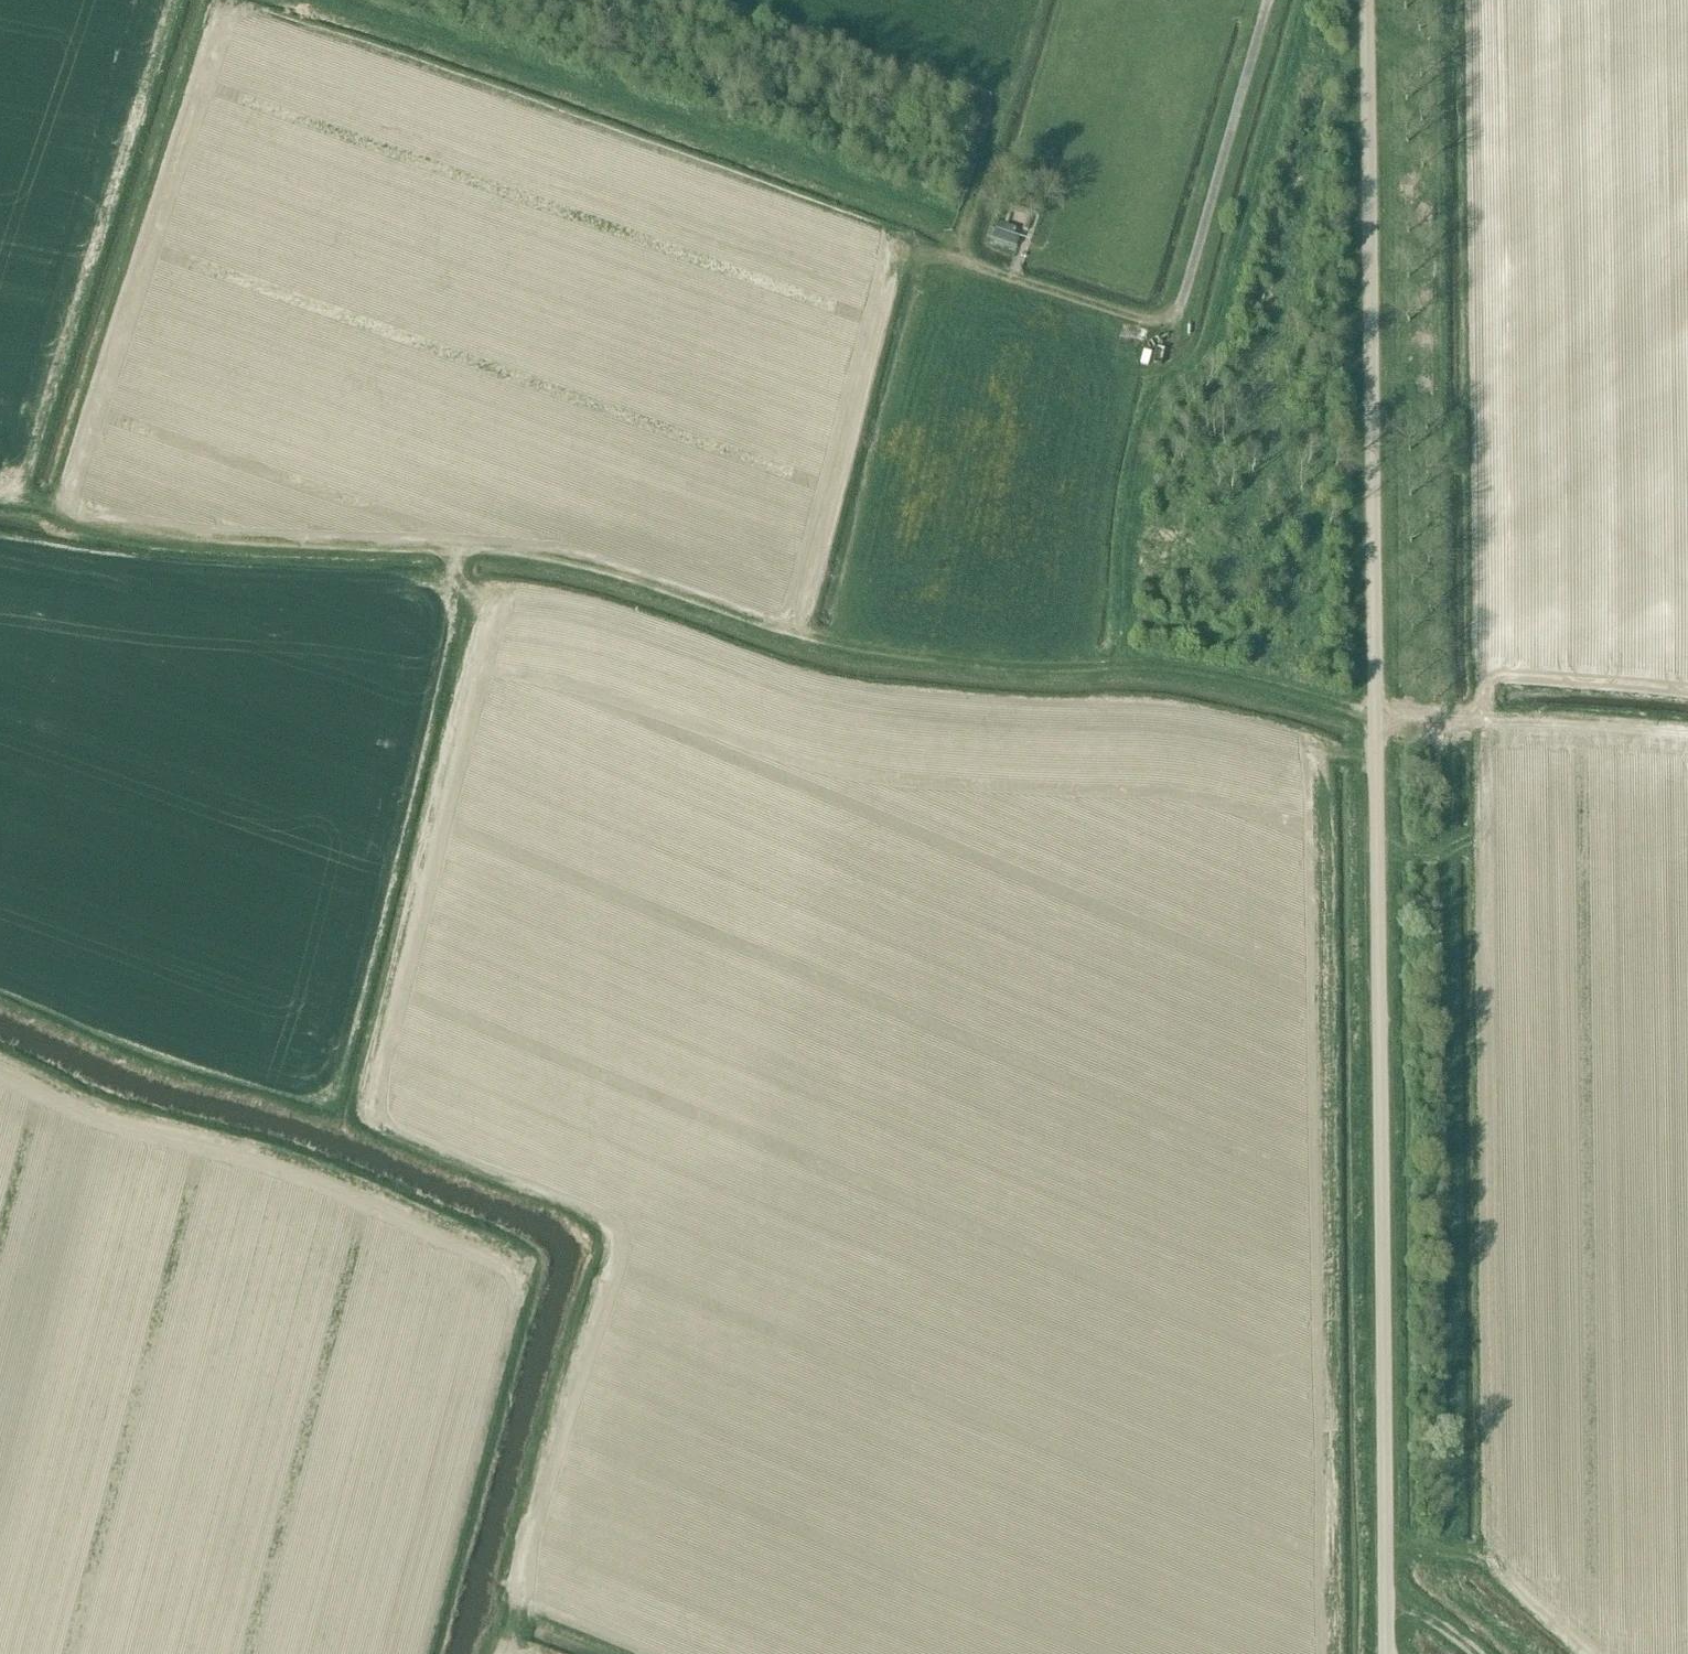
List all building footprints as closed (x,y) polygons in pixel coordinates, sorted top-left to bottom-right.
[(1018,248),(1021,239),(1016,237),(1018,229),(999,223),(993,241),(1018,248)]
